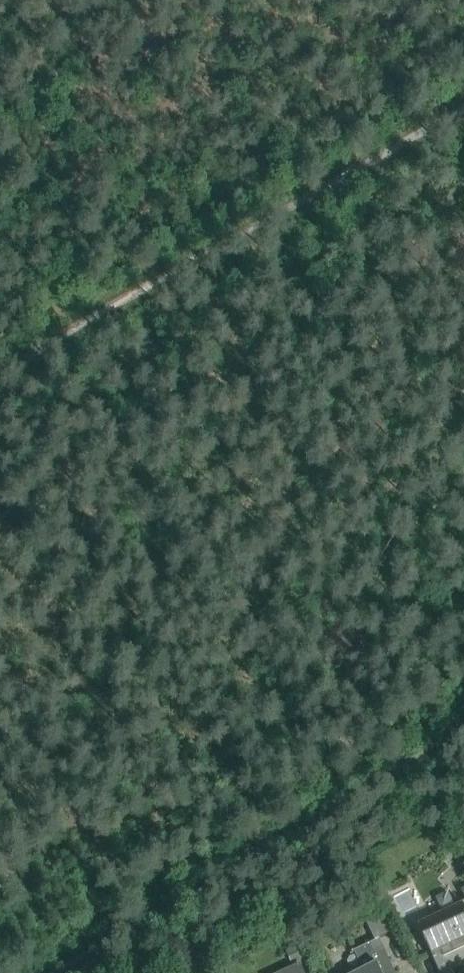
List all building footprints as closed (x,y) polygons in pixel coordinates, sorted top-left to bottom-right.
[(431,954),(439,972),(463,961),(463,901),(416,924),(431,954)] [(375,941),(354,951),(362,969),(354,972),(395,972),(379,939),(396,931),(385,908),(364,918),(375,941)] [(300,964),(282,972),(304,972),(300,964)]
